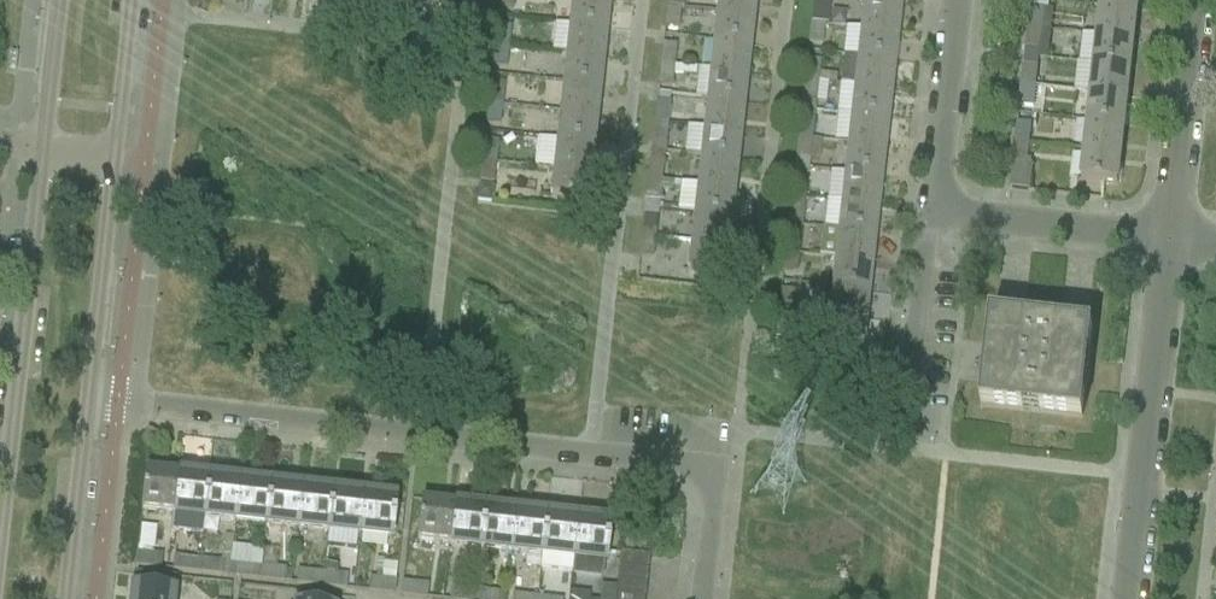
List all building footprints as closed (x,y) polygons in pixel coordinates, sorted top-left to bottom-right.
[(416,9),(417,0),(388,0),(387,5),(416,9)] [(416,9),(446,12),(447,0),(417,0),(416,9)] [(514,0),(499,0),(498,9),(513,10),(514,0)] [(568,25),(605,30),(608,1),(601,0),(571,0),(568,25)] [(716,12),(753,16),(755,0),(718,0),(716,12)] [(810,23),(824,24),(827,24),(830,0),(813,0),(810,23)] [(860,29),(896,33),(899,3),(873,0),(863,0),(860,29)] [(1099,7),(1136,11),(1137,0),(1100,0),(1099,7)] [(678,29),(680,7),(666,6),(664,27),(678,29)] [(1030,7),(1028,28),(1041,29),(1044,9),(1030,7)] [(1099,7),(1096,35),(1133,39),(1136,11),(1099,7)] [(716,12),(713,41),(750,45),(753,16),(716,12)] [(824,24),(810,23),(808,43),(821,45),(824,24)] [(496,25),(494,46),(508,48),(511,26),(496,25)] [(568,25),(565,54),(602,58),(605,30),(568,25)] [(1028,28),(1025,48),(1039,50),(1041,29),(1028,28)] [(860,29),(857,57),(893,61),(896,33),(860,29)] [(1096,35),(1093,64),(1129,68),(1133,39),(1096,35)] [(713,41),(710,70),(746,74),(750,45),(713,41)] [(662,43),(660,64),(673,66),(676,45),(662,43)] [(508,48),(494,46),(492,67),(506,68),(508,48)] [(565,54),(561,83),(599,87),(602,58),(565,54)] [(857,57),(854,86),(890,90),(893,61),(857,57)] [(806,60),(804,80),(817,82),(820,61),(806,60)] [(660,64),(657,84),(671,86),(672,74),(697,77),(698,69),(673,67),(673,66),(660,64)] [(1093,64),(1089,93),(1126,97),(1129,68),(1093,64)] [(1024,65),(1021,85),(1035,87),(1037,66),(1024,65)] [(710,70),(707,99),(743,103),(746,74),(710,70)] [(817,82),(804,80),(801,101),(815,102),(817,82)] [(490,82),(488,104),(502,105),(504,84),(490,82)] [(561,83),(558,112),(595,116),(599,87),(561,83)] [(1035,87),(1021,85),(1019,106),(1033,107),(1035,87)] [(854,86),(850,115),(886,119),(890,90),(854,86)] [(1089,93),(1086,121),(1123,126),(1126,97),(1089,93)] [(707,99),(703,127),(740,131),(743,103),(707,99)] [(656,101),(653,122),(667,123),(669,103),(656,101)] [(502,105),(488,104),(485,123),(500,125),(502,105)] [(558,112),(555,140),(592,145),(595,116),(558,112)] [(850,115),(847,144),(883,148),(886,119),(850,115)] [(799,117),(797,138),(811,140),(813,118),(799,117)] [(1086,121),(1083,150),(1120,154),(1123,126),(1086,121)] [(667,123),(653,122),(651,142),(665,144),(667,123)] [(1017,122),(1015,143),(1028,145),(1031,123),(1017,122)] [(703,127),(700,156),(737,160),(740,131),(703,127)] [(811,140),(797,138),(795,159),(809,160),(811,140)] [(483,140),(481,161),(495,163),(498,142),(483,140)] [(555,140),(552,169),(589,173),(592,145),(555,140)] [(1028,145),(1015,143),(1010,189),(1029,191),(1031,165),(1026,164),(1028,145)] [(847,144),(844,172),(880,176),(883,148),(847,144)] [(1120,154),(1083,150),(1080,180),(1116,184),(1120,154)] [(700,156),(697,185),(733,189),(737,160),(700,156)] [(649,158),(647,179),(660,181),(663,160),(649,158)] [(495,163),(481,161),(479,182),(493,183),(495,163)] [(589,173),(552,169),(548,199),(586,203),(589,173)] [(844,172),(841,201),(877,205),(880,176),(844,172)] [(793,174),(791,196),(804,197),(807,176),(793,174)] [(660,181),(647,179),(645,200),(658,201),(660,181)] [(697,185),(694,213),(730,218),(733,189),(697,185)] [(804,197),(791,196),(789,216),(802,217),(804,197)] [(841,201),(838,230),(873,234),(877,205),(841,201)] [(694,213),(690,242),(727,246),(730,218),(694,213)] [(643,216),(640,237),(654,238),(656,218),(643,216)] [(838,230),(834,259),(870,263),(873,234),(838,230)] [(787,231),(784,253),(798,255),(800,233),(787,231)] [(654,238),(640,237),(638,257),(652,259),(654,238)] [(727,246),(690,242),(687,272),(724,276),(727,246)] [(798,255),(784,253),(782,273),(796,274),(798,255)] [(834,259),(831,287),(867,291),(870,263),(834,259)] [(699,273),(697,288),(721,291),(721,290),(722,276),(699,273)] [(831,287),(828,316),(864,320),(867,291),(831,287)] [(780,290),(778,311),(791,312),(794,291),(780,290)] [(791,312),(778,311),(776,331),(789,333),(791,312)] [(864,320),(828,316),(825,346),(860,350),(864,320)] [(989,317),(982,384),(979,407),(1081,418),(1091,328),(989,317)] [(140,510),(172,514),(177,474),(145,470),(140,510)] [(172,514),(170,531),(201,534),(203,517),(208,477),(177,474),(172,514)] [(203,517),(234,521),(239,481),(208,477),(203,517)] [(234,521),(265,524),(269,484),(239,481),(234,521)] [(265,524),(296,527),(300,488),(269,484),(265,524)] [(296,527),(327,531),(331,491),(300,488),(296,527)] [(327,531),(358,534),(362,495),(331,491),(327,531)] [(362,495),(358,534),(390,538),(394,498),(362,495)] [(416,541),(448,544),(453,505),(421,501),(416,541)] [(448,544),(479,548),(484,508),(453,505),(448,544)] [(479,548),(510,551),(515,512),(484,508),(479,548)] [(510,551),(541,555),(545,515),(515,512),(510,551)] [(541,555),(539,569),(570,573),(572,558),(576,519),(545,515),(541,555)] [(576,519),(572,558),(604,562),(608,522),(576,519)] [(140,526),(138,548),(154,550),(156,528),(140,526)] [(619,552),(617,566),(647,569),(649,555),(619,552)] [(134,566),(159,569),(160,556),(136,553),(134,566)] [(172,570),(197,573),(198,560),(173,558),(172,570)] [(198,560),(197,573),(221,575),(222,563),(198,560)] [(234,577),(259,580),(260,567),(235,564),(234,577)] [(617,566),(616,579),(646,582),(647,569),(617,566)] [(260,567),(259,580),(283,582),(284,570),(260,567)] [(296,584),(321,587),(322,574),(297,571),(296,584)] [(131,598),(174,598),(175,592),(171,591),(173,577),(161,576),(157,576),(133,573),(131,598)] [(322,574),(321,587),(345,589),(346,577),(322,574)] [(368,592),(393,595),(395,582),(370,579),(368,592)] [(615,588),(614,593),(644,596),(646,582),(616,579),(615,588)] [(401,596),(425,598),(427,586),(402,583),(401,596)] [(614,593),(615,588),(600,586),(599,598),(613,598),(614,593)] [(474,591),(451,589),(449,598),(473,598),(474,591)]
